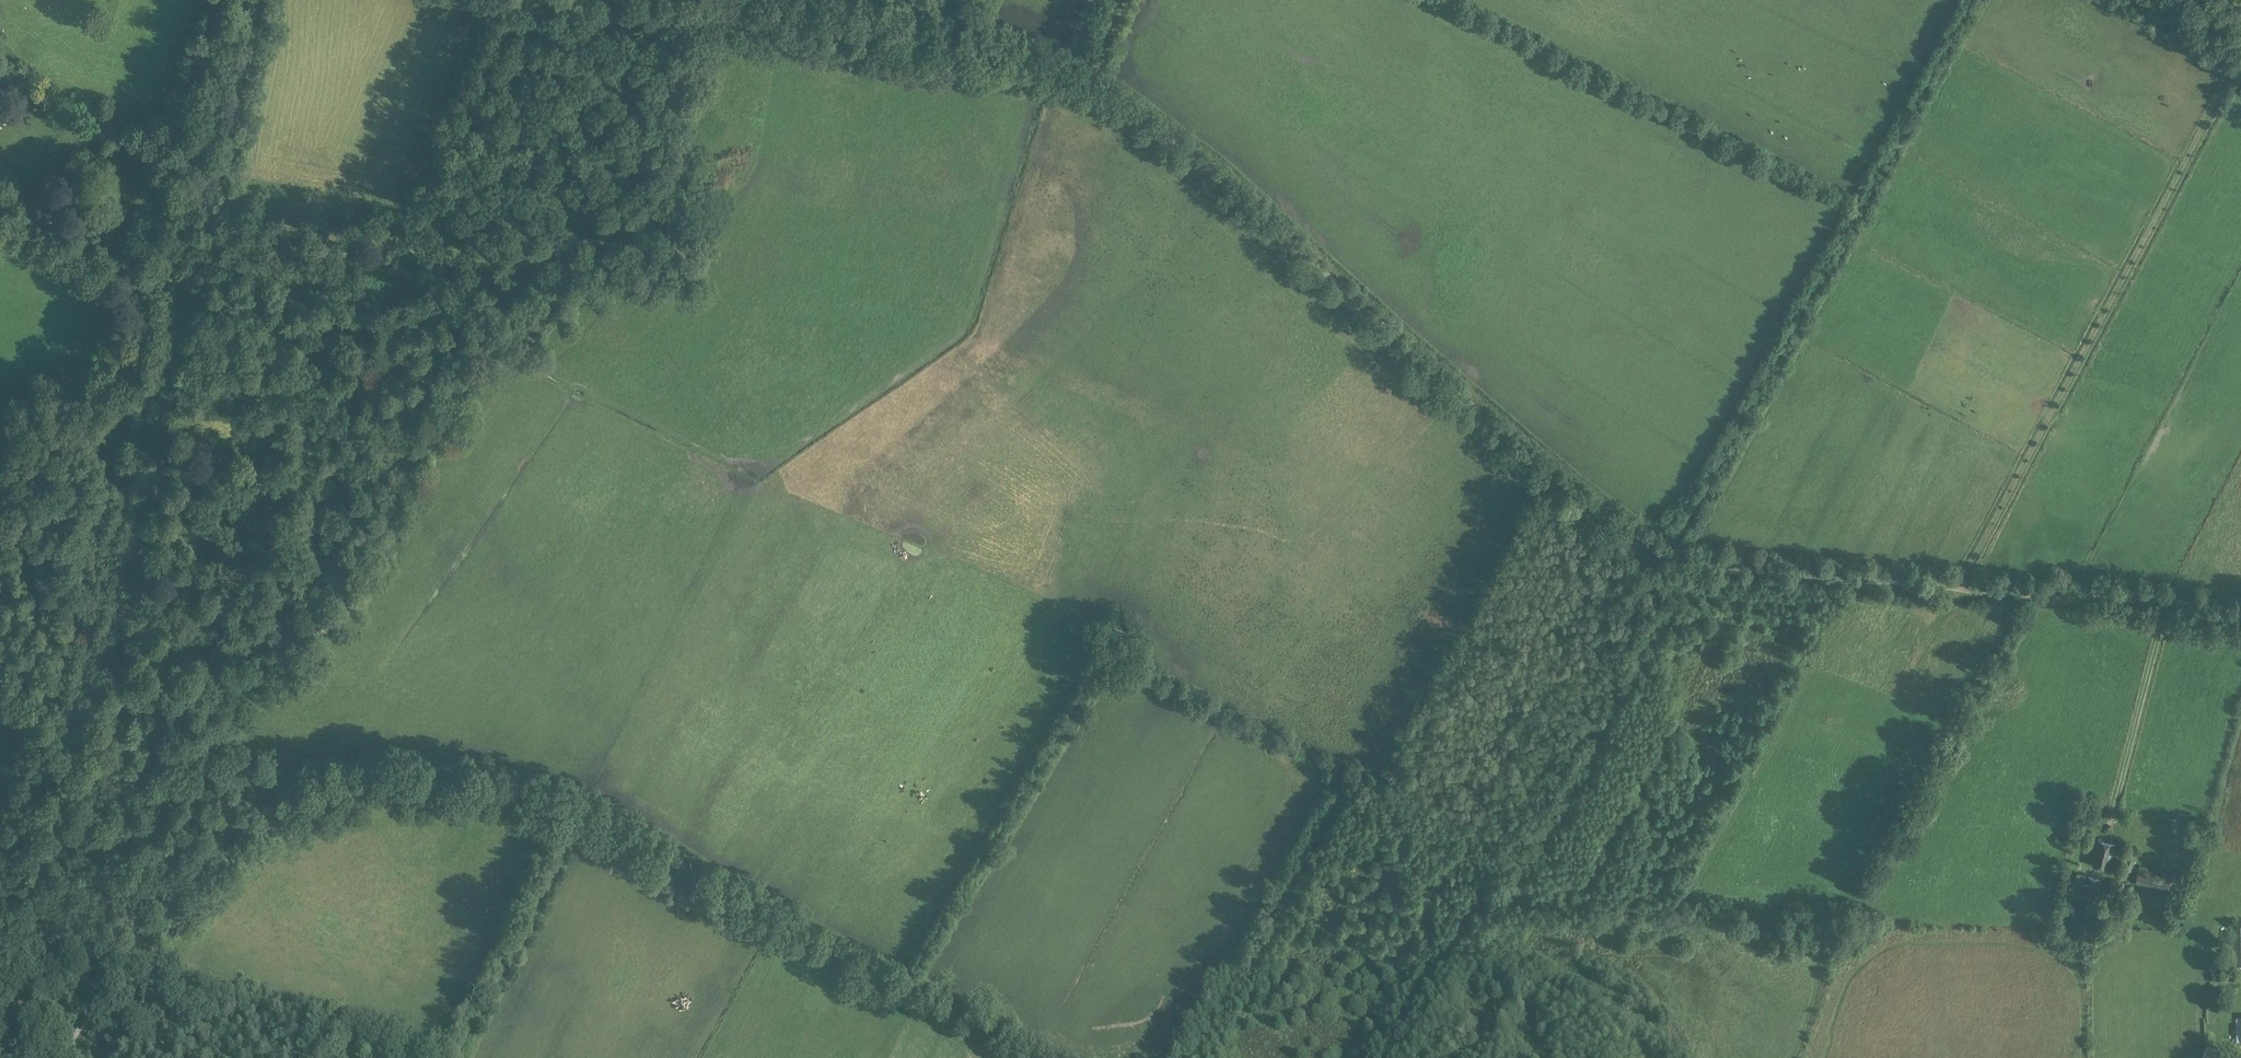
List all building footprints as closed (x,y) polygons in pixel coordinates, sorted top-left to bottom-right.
[(2172,23),(2168,31),(2180,38),(2185,29),(2172,23)] [(5,77),(6,85),(23,84),(23,76),(5,77)] [(2115,844),(2098,840),(2092,864),(2109,868),(2115,844)] [(2124,869),(2132,871),(2136,853),(2128,851),(2124,869)] [(2138,873),(2154,877),(2156,869),(2140,865),(2138,873)] [(2162,879),(2138,874),(2135,884),(2167,891),(2172,873),(2164,871),(2162,879)] [(2084,892),(2097,895),(2101,879),(2088,876),(2084,892)]
